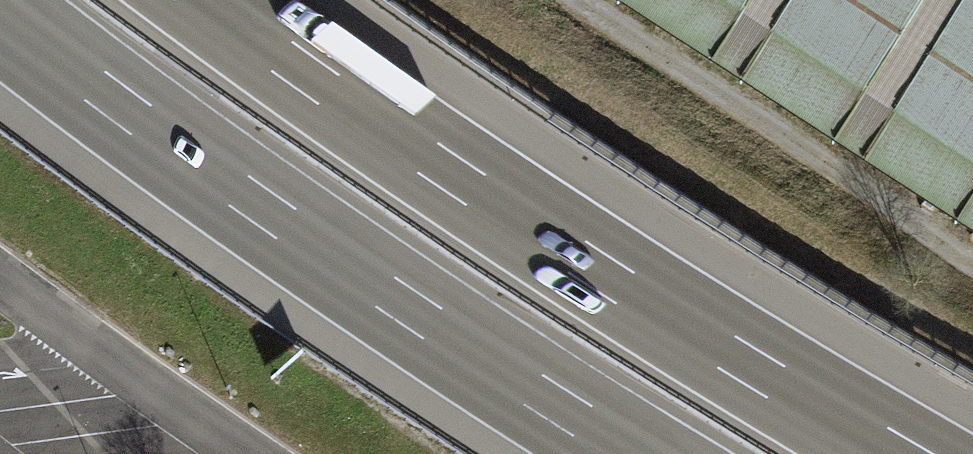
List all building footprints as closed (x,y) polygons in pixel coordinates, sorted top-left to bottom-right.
[(972,228),(972,0),(621,0),(972,228)]
